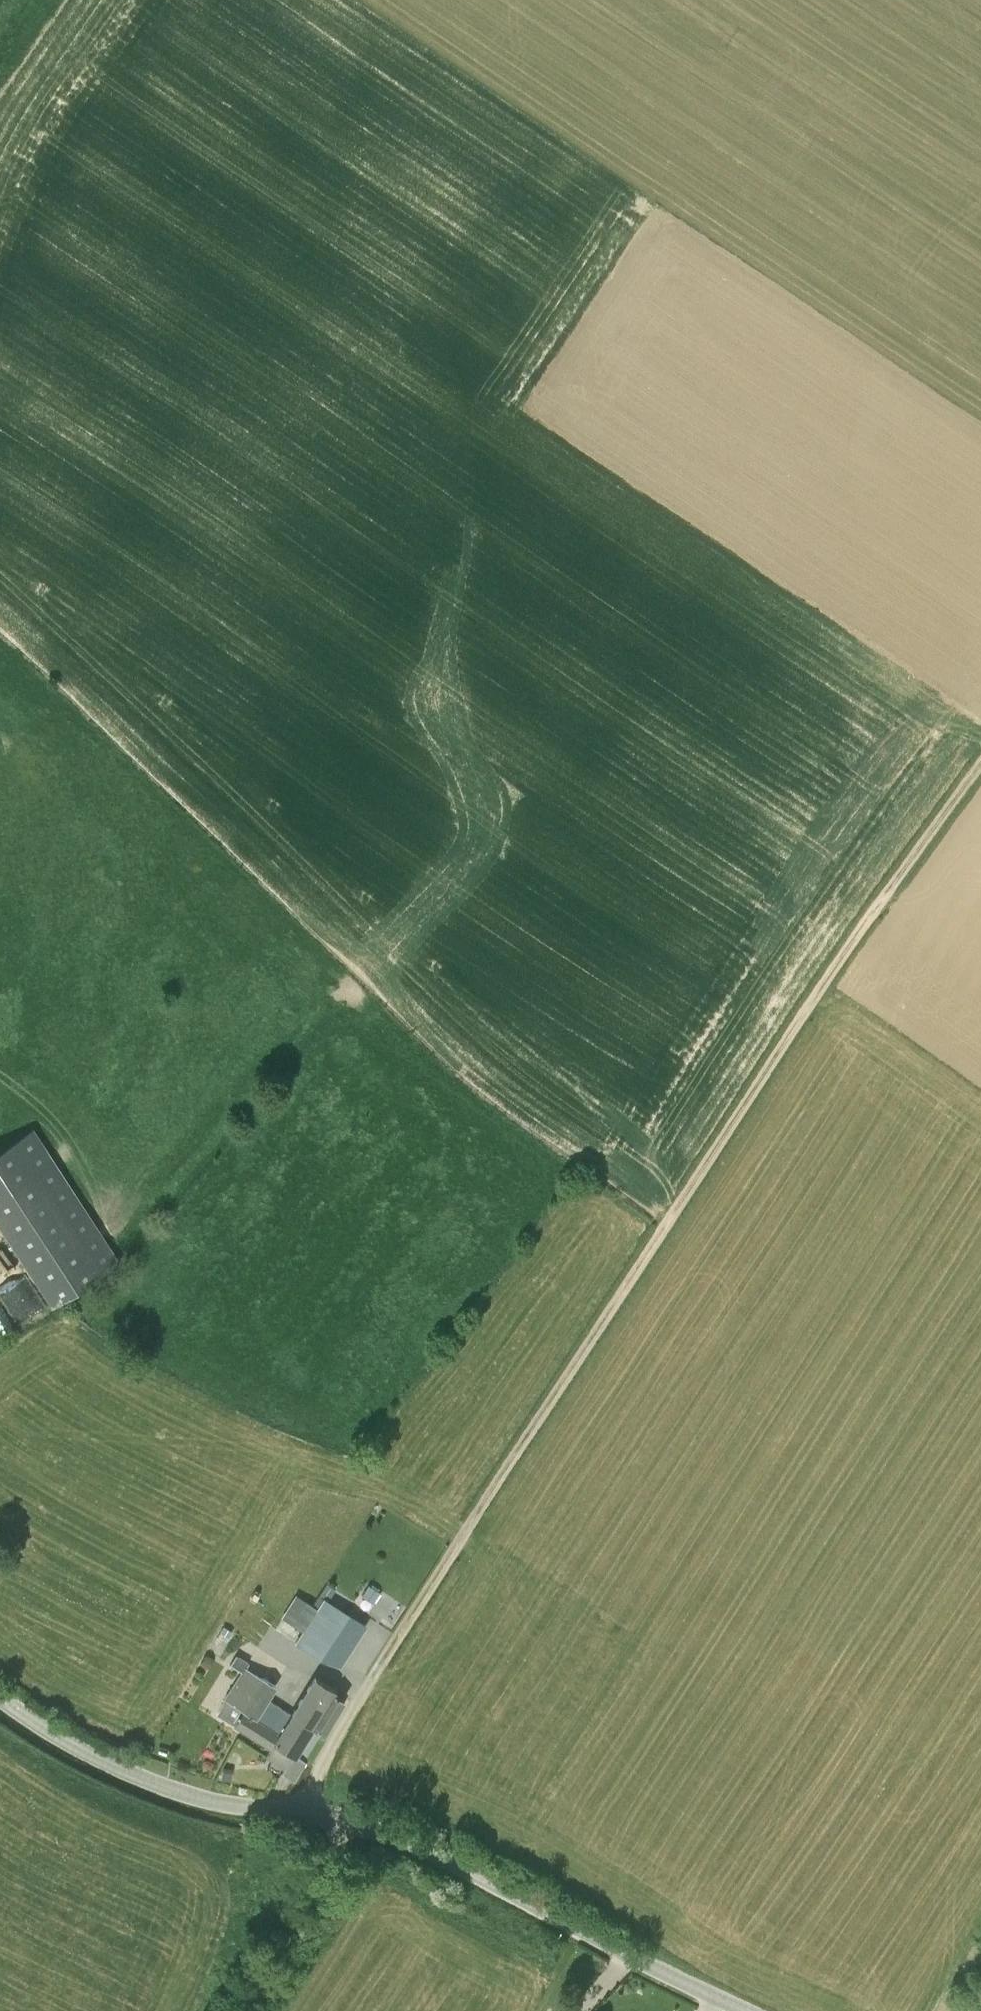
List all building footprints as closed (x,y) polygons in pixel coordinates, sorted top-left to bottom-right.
[(43,1293),(53,1306),(103,1273),(79,1236),(28,1269),(43,1293)] [(323,1597),(327,1600),(331,1593),(323,1588),(319,1595),(323,1597)] [(349,1613),(323,1597),(295,1642),(320,1657),(339,1664),(340,1664),(359,1634),(358,1633),(361,1629),(363,1625),(365,1626),(365,1624),(349,1613)] [(234,1630),(225,1624),(221,1631),(230,1637),(234,1630)] [(275,1743),(281,1733),(255,1716),(266,1697),(268,1698),(276,1686),(245,1666),(248,1662),(236,1655),(231,1663),(242,1670),(224,1697),(227,1699),(218,1713),(255,1737),(272,1748),(275,1743)] [(315,1676),(310,1686),(328,1697),(312,1722),(313,1723),(312,1724),(323,1731),(343,1699),(336,1694),(337,1693),(335,1692),(335,1693),(332,1692),(334,1687),(315,1676)] [(302,1741),(312,1724),(313,1723),(312,1722),(328,1697),(310,1686),(305,1693),(292,1715),(267,1699),(268,1698),(266,1697),(255,1716),(281,1733),(275,1743),(293,1754),(302,1741)] [(305,1761),(294,1753),(282,1772),(293,1780),(305,1761)] [(221,1777),(230,1778),(232,1767),(223,1766),(221,1777)]
